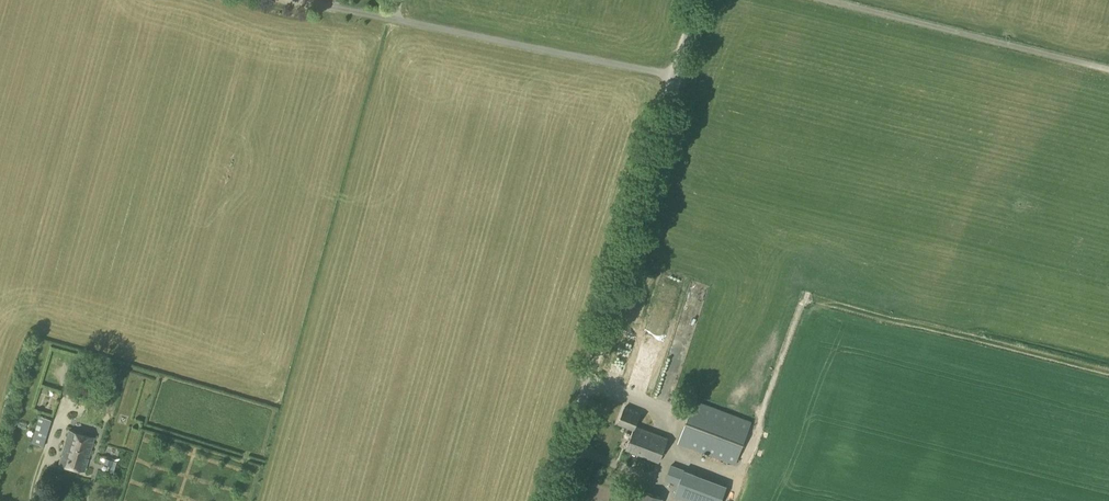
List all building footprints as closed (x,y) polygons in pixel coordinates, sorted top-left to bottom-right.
[(688,303),(678,336),(692,340),(702,307),(688,303)] [(665,340),(651,334),(646,348),(659,354),(665,340)] [(94,381),(92,389),(104,392),(106,385),(94,381)] [(735,465),(751,421),(694,401),(678,444),(735,465)] [(659,463),(668,439),(635,426),(640,414),(625,408),(619,424),(634,430),(626,450),(659,463)] [(43,445),(51,419),(40,416),(32,442),(43,445)] [(84,470),(94,437),(69,430),(59,463),(84,470)] [(113,473),(117,461),(100,456),(98,462),(111,465),(109,472),(113,473)] [(726,488),(670,467),(665,480),(678,485),(673,496),(685,500),(721,500),(726,488)] [(76,500),(85,487),(69,478),(61,491),(76,500)] [(662,498),(632,487),(627,500),(661,500),(662,498)]
